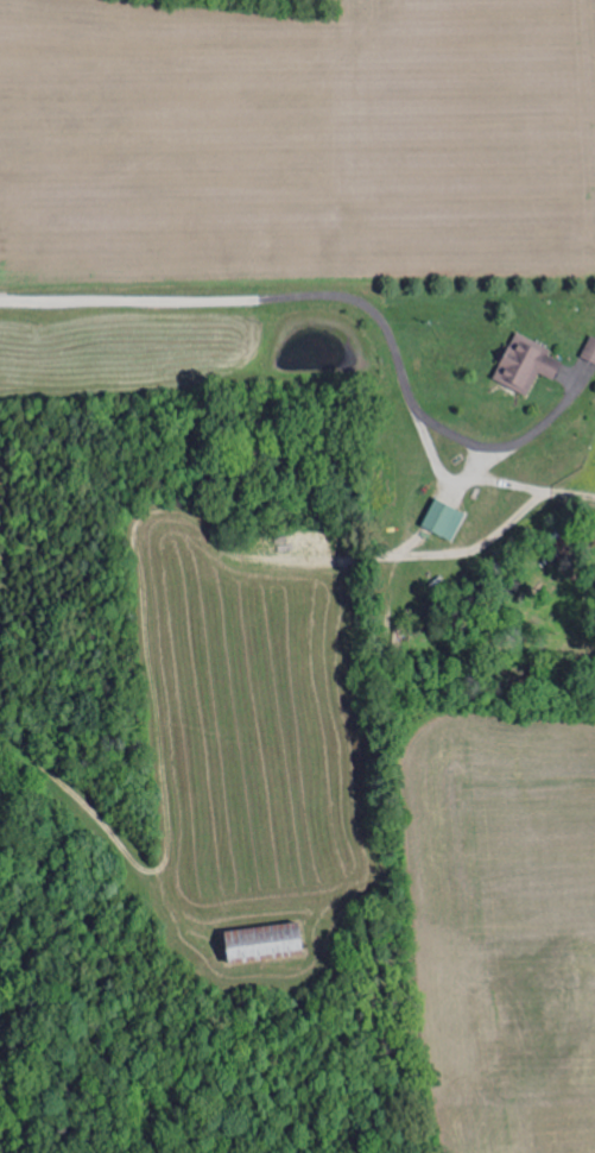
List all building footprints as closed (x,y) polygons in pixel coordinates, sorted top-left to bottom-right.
[(495,376),(529,394),(541,371),(556,379),(565,362),(551,354),(554,348),(520,330),(495,376)] [(593,333),(583,355),(594,361),(594,334),(593,333)] [(456,538),(468,509),(437,497),(425,525),(456,538)] [(308,935),(299,936),(298,922),(251,927),(252,934),(259,933),(260,942),(232,945),(234,962),(310,955),(308,935)]
